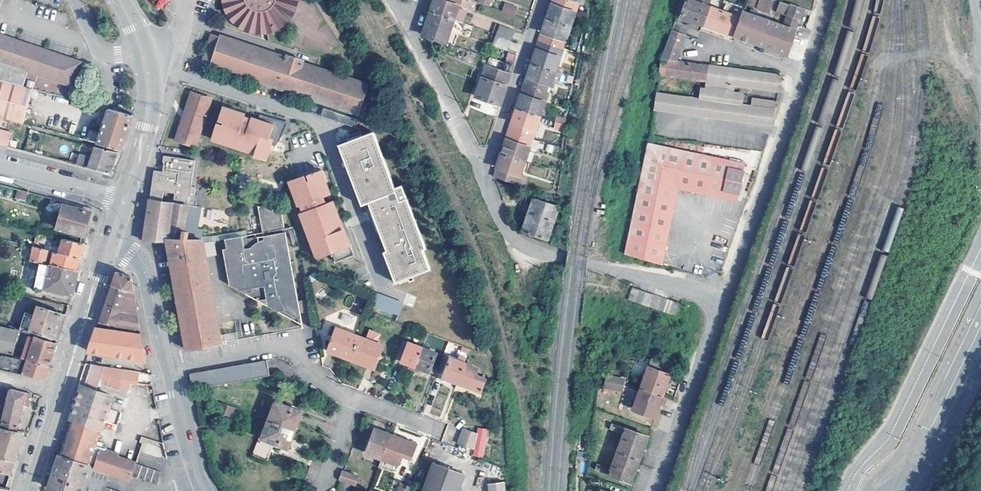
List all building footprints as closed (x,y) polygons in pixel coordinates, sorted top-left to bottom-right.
[(167,0),(152,0),(155,1),(153,7),(164,10),(167,0)] [(225,7),(228,14),(237,19),(238,14),(247,23),(253,26),(259,28),(268,28),(269,32),(275,30),(280,29),(279,25),(283,22),(288,16),(291,8),(293,0),(223,0),(224,4),(225,7)] [(461,0),(437,0),(432,12),(454,20),(461,22),(464,23),(468,10),(459,7),(461,0)] [(579,4),(569,0),(556,0),(554,6),(549,19),(572,27),(579,4)] [(710,6),(691,0),(684,0),(673,30),(686,35),(689,26),(681,23),(682,18),(703,25),(710,6)] [(760,7),(773,12),(777,0),(762,0),(760,7)] [(745,11),(746,12),(747,8),(728,1),(725,8),(721,8),(720,10),(710,6),(703,25),(736,37),(745,11)] [(745,11),(736,37),(788,55),(805,9),(787,2),(787,3),(782,2),(779,12),(788,15),(785,26),(756,16),(758,11),(752,10),(751,13),(746,12),(745,11)] [(507,3),(504,12),(516,16),(519,7),(507,3)] [(454,20),(432,12),(429,22),(424,35),(447,43),(454,20)] [(545,31),(542,42),(564,49),(572,27),(549,19),(545,31)] [(464,23),(461,22),(458,32),(470,36),(473,26),(464,23)] [(500,25),(497,35),(512,40),(514,31),(500,25)] [(678,61),(686,35),(673,30),(664,59),(678,61)] [(74,87),(82,63),(0,35),(0,61),(74,87)] [(262,82),(259,89),(267,92),(270,85),(279,88),(282,78),(297,82),(294,93),(360,115),(360,113),(369,116),(378,89),(369,86),(369,85),(305,64),(305,61),(289,56),(288,58),(224,37),(223,38),(214,35),(205,62),(214,65),(214,66),(262,82)] [(509,49),(512,40),(497,35),(494,45),(509,49)] [(564,49),(542,42),(538,52),(534,64),(556,72),(564,49)] [(508,52),(505,61),(512,64),(516,55),(508,52)] [(730,69),(725,68),(678,61),(664,59),(662,65),(662,75),(709,81),(708,90),(703,90),(701,100),(658,94),(656,110),(773,126),(774,124),(777,102),(754,99),(753,106),(748,106),(749,96),(734,94),(735,85),(778,91),(781,76),(730,69)] [(515,65),(507,63),(505,70),(489,66),(478,97),(502,105),(515,65)] [(556,72),(534,64),(530,77),(526,87),(549,94),(556,72)] [(297,82),(282,78),(279,88),(294,93),(297,82)] [(3,119),(25,124),(34,89),(0,80),(0,118),(3,119)] [(667,80),(660,80),(659,90),(666,91),(667,80)] [(549,94),(526,87),(523,96),(519,109),(541,117),(546,105),(549,94)] [(214,99),(195,93),(187,117),(179,141),(198,147),(214,99)] [(275,140),(281,143),(290,124),(263,115),(261,121),(247,116),(248,114),(225,106),(221,121),(226,123),(224,126),(219,125),(214,139),(258,154),(257,156),(268,160),(275,140)] [(135,116),(111,109),(100,144),(124,151),(134,119),(135,116)] [(359,129),(362,121),(327,109),(324,117),(359,129)] [(514,122),(511,132),(534,140),(541,117),(519,109),(514,122)] [(3,119),(0,118),(0,144),(10,146),(13,134),(0,131),(3,119)] [(566,125),(557,122),(555,129),(565,131),(566,125)] [(376,132),(340,146),(362,205),(369,202),(388,251),(384,252),(396,282),(430,270),(423,250),(427,249),(408,199),(401,202),(376,137),(378,136),(376,132)] [(504,155),(526,162),(530,149),(537,152),(540,143),(534,141),(534,140),(511,132),(508,142),(504,155)] [(747,165),(651,144),(625,255),(662,265),(679,189),(740,201),(747,165)] [(119,153),(97,147),(94,158),(83,155),(80,164),(112,173),(116,163),(119,153)] [(519,185),(526,162),(504,155),(499,167),(496,177),(519,185)] [(169,240),(198,240),(199,237),(199,231),(206,232),(206,230),(214,231),(214,228),(230,230),(231,218),(232,213),(198,207),(198,204),(195,204),(198,189),(194,189),(199,162),(167,156),(166,163),(170,163),(169,172),(157,171),(154,189),(148,226),(146,241),(168,242),(169,240)] [(327,204),(325,198),(332,195),(323,170),(308,176),(310,181),(306,182),(305,177),(290,183),(299,207),(301,207),(304,213),(301,214),(318,259),(333,254),(336,263),(355,256),(346,231),(340,233),(337,224),(342,222),(335,201),(327,204)] [(24,201),(27,192),(17,190),(15,198),(24,201)] [(547,203),(559,207),(562,200),(549,196),(547,203)] [(549,239),(559,207),(547,203),(536,199),(525,231),(549,239)] [(93,210),(63,202),(56,228),(86,236),(93,210)] [(245,238),(245,236),(245,234),(226,237),(228,247),(225,247),(231,284),(249,294),(254,290),(262,296),(259,300),(305,328),(301,312),(300,303),(283,213),(261,210),(265,234),(245,238)] [(342,222),(337,224),(340,233),(346,231),(342,222)] [(226,237),(245,234),(245,236),(250,235),(248,228),(221,234),(199,237),(198,240),(205,240),(205,242),(226,237)] [(66,240),(62,254),(82,259),(83,255),(87,245),(66,240)] [(198,240),(169,240),(168,242),(172,263),(179,298),(188,349),(224,343),(205,242),(205,240),(198,240)] [(55,262),(54,265),(78,271),(82,259),(62,254),(36,248),(34,252),(32,252),(31,255),(34,256),(33,261),(44,263),(48,264),(49,260),(55,262)] [(80,271),(78,271),(54,265),(48,264),(44,263),(38,287),(75,295),(80,271)] [(134,277),(119,272),(110,299),(103,323),(142,330),(141,319),(122,314),(124,306),(126,306),(125,311),(139,315),(136,286),(134,277)] [(629,300),(636,302),(640,290),(634,288),(629,300)] [(254,290),(249,294),(259,300),(262,296),(254,290)] [(643,304),(647,292),(640,290),(636,302),(643,304)] [(654,295),(647,292),(643,304),(650,307),(654,295)] [(661,297),(654,295),(650,307),(657,309),(661,297)] [(663,311),(668,299),(661,297),(657,309),(663,311)] [(674,301),(668,299),(663,311),(669,313),(674,301)] [(310,311),(308,301),(300,303),(301,312),(310,311)] [(411,314),(377,301),(373,311),(407,324),(411,314)] [(674,301),(669,313),(676,316),(681,304),(674,301)] [(68,316),(43,308),(39,310),(38,313),(28,310),(23,329),(61,340),(64,328),(68,317),(68,316)] [(103,323),(100,322),(99,328),(143,335),(142,330),(103,323)] [(0,326),(0,351),(15,355),(21,331),(0,326)] [(143,335),(99,328),(95,340),(91,352),(147,361),(143,335)] [(329,352),(352,360),(361,337),(338,328),(329,352)] [(361,337),(352,360),(376,369),(384,346),(379,344),(382,334),(370,330),(367,339),(361,337)] [(429,333),(425,332),(420,344),(418,343),(417,346),(424,348),(428,338),(429,333)] [(30,362),(38,339),(32,337),(24,360),(30,362)] [(38,339),(30,362),(50,368),(53,359),(58,344),(39,338),(38,339)] [(417,367),(424,348),(417,346),(410,343),(403,362),(411,365),(417,367)] [(424,348),(417,367),(423,370),(438,375),(445,356),(424,348)] [(30,362),(24,360),(10,356),(4,354),(0,367),(0,369),(47,380),(50,371),(50,368),(30,362)] [(458,383),(466,363),(452,358),(445,378),(458,383)] [(269,360),(253,363),(255,378),(271,376),(269,360)] [(643,388),(664,396),(676,362),(653,360),(643,388)] [(255,378),(253,363),(230,367),(232,383),(255,378)] [(479,369),(466,363),(458,383),(482,392),(487,378),(480,376),(481,373),(478,372),(479,369)] [(79,402),(74,418),(104,428),(115,396),(98,390),(100,386),(101,386),(103,377),(106,378),(104,383),(130,392),(133,382),(139,383),(141,372),(95,365),(88,387),(84,386),(79,402)] [(230,367),(218,370),(221,385),(232,383),(230,367)] [(221,385),(218,370),(193,374),(195,389),(221,385)] [(607,376),(607,382),(624,385),(625,379),(607,376)] [(624,385),(607,382),(606,388),(623,391),(624,385)] [(664,396),(643,388),(641,394),(637,393),(636,397),(639,398),(635,410),(656,418),(664,396)] [(32,394),(12,389),(4,428),(19,431),(24,406),(30,407),(32,394)] [(271,422),(296,432),(303,412),(278,403),(271,422)] [(237,410),(224,405),(220,414),(233,419),(237,410)] [(92,467),(98,449),(100,442),(104,428),(74,418),(71,427),(68,436),(55,473),(51,488),(60,490),(84,490),(92,467)] [(296,432),(271,422),(268,430),(263,442),(260,441),(255,456),(270,461),(276,443),(290,448),(296,432)] [(620,452),(642,460),(650,436),(614,423),(612,430),(626,434),(620,452)] [(19,431),(4,428),(1,427),(0,430),(0,456),(17,461),(19,454),(26,432),(19,431)] [(477,434),(463,428),(457,443),(460,444),(473,449),(477,434)] [(368,454),(384,459),(393,435),(377,429),(368,454)] [(393,435),(384,459),(399,464),(401,457),(405,458),(406,455),(413,458),(418,444),(393,435)] [(96,468),(103,451),(98,449),(92,467),(96,468)] [(132,481),(133,476),(138,464),(138,463),(103,451),(96,468),(110,473),(132,481)] [(633,483),(642,460),(620,452),(614,470),(600,465),(598,470),(633,483)] [(17,461),(0,456),(0,469),(13,472),(16,464),(17,461)] [(164,472),(138,464),(133,476),(159,485),(164,472)] [(434,464),(424,490),(459,490),(465,475),(434,464)] [(92,467),(84,490),(105,490),(106,488),(110,473),(96,468),(92,467)] [(360,479),(344,473),(342,480),(358,486),(360,479)] [(505,482),(487,484),(488,490),(506,490),(505,482)] [(400,483),(397,490),(410,490),(411,487),(400,483)]
